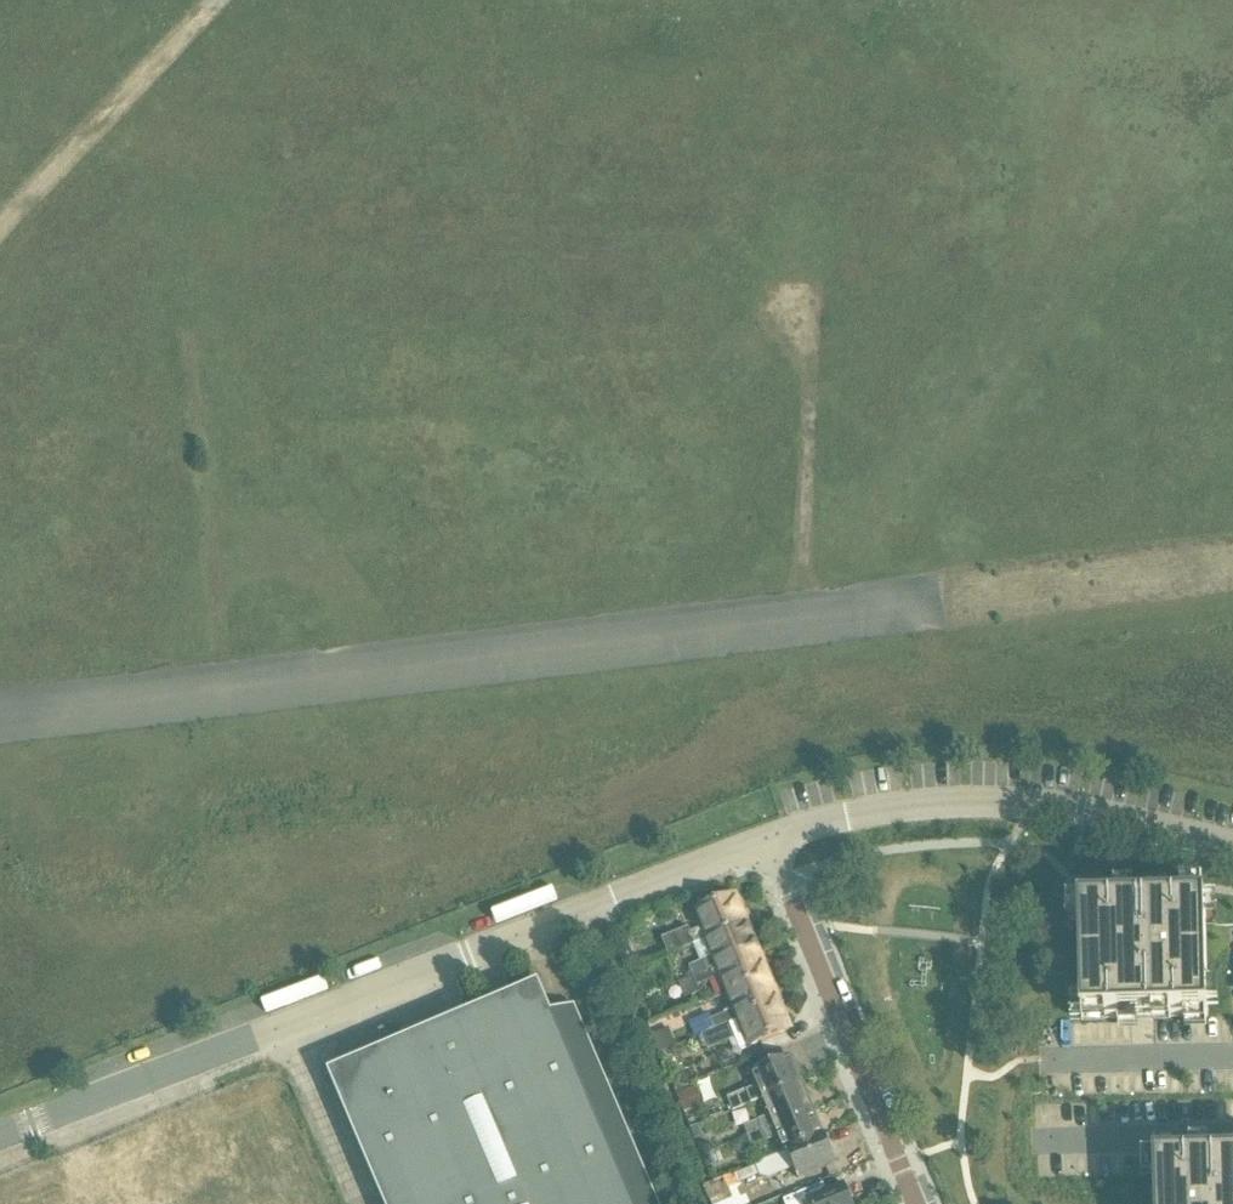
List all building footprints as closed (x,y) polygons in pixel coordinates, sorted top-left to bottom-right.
[(708,941),(745,924),(749,922),(737,895),(699,911),(706,928),(691,935),(688,929),(662,940),(669,957),(695,946),(708,941)] [(1121,904),(1080,905),(1083,1019),(1124,1018),(1168,1017),(1209,1016),(1206,901),(1166,902),(1121,904)] [(708,941),(695,946),(702,962),(691,967),(694,976),(679,983),(679,984),(756,953),(745,924),(708,941)] [(756,953),(679,984),(686,998),(702,991),(700,986),(723,976),(730,993),(767,978),(756,953)] [(638,968),(634,959),(623,963),(627,972),(638,968)] [(649,977),(634,983),(641,998),(656,992),(649,977)] [(730,993),(736,1009),(711,1019),(709,1015),(692,1022),(699,1037),(702,1035),(778,1004),(767,978),(730,993)] [(328,1073),(338,1095),(384,1203),(659,1203),(575,1006),(575,1005),(552,1014),(549,1005),(539,983),(337,1069),(328,1073)] [(643,1009),(650,1006),(646,997),(639,1000),(643,1009)] [(778,1004),(702,1035),(708,1049),(733,1039),(737,1048),(741,1050),(789,1030),(778,1004)] [(749,1073),(755,1089),(748,1092),(748,1091),(729,1099),(735,1112),(760,1102),(801,1085),(790,1057),(749,1073)] [(760,1102),(767,1119),(746,1128),(750,1137),(812,1112),(801,1085),(760,1102)] [(704,1106),(697,1087),(678,1095),(686,1114),(704,1106)] [(822,1138),(812,1112),(750,1137),(754,1148),(775,1138),(782,1156),(826,1138),(826,1136),(822,1138)] [(826,1138),(782,1156),(777,1158),(781,1168),(782,1170),(791,1166),(797,1182),(837,1165),(826,1138)] [(742,1140),(742,1139),(729,1144),(732,1152),(740,1155),(747,1152),(746,1149),(742,1140)] [(705,1142),(698,1145),(703,1157),(715,1152),(712,1145),(705,1142)] [(1155,1160),(1156,1203),(1232,1203),(1232,1158),(1196,1159),(1155,1160)] [(807,1203),(854,1203),(846,1187),(806,1203),(807,1203)]
